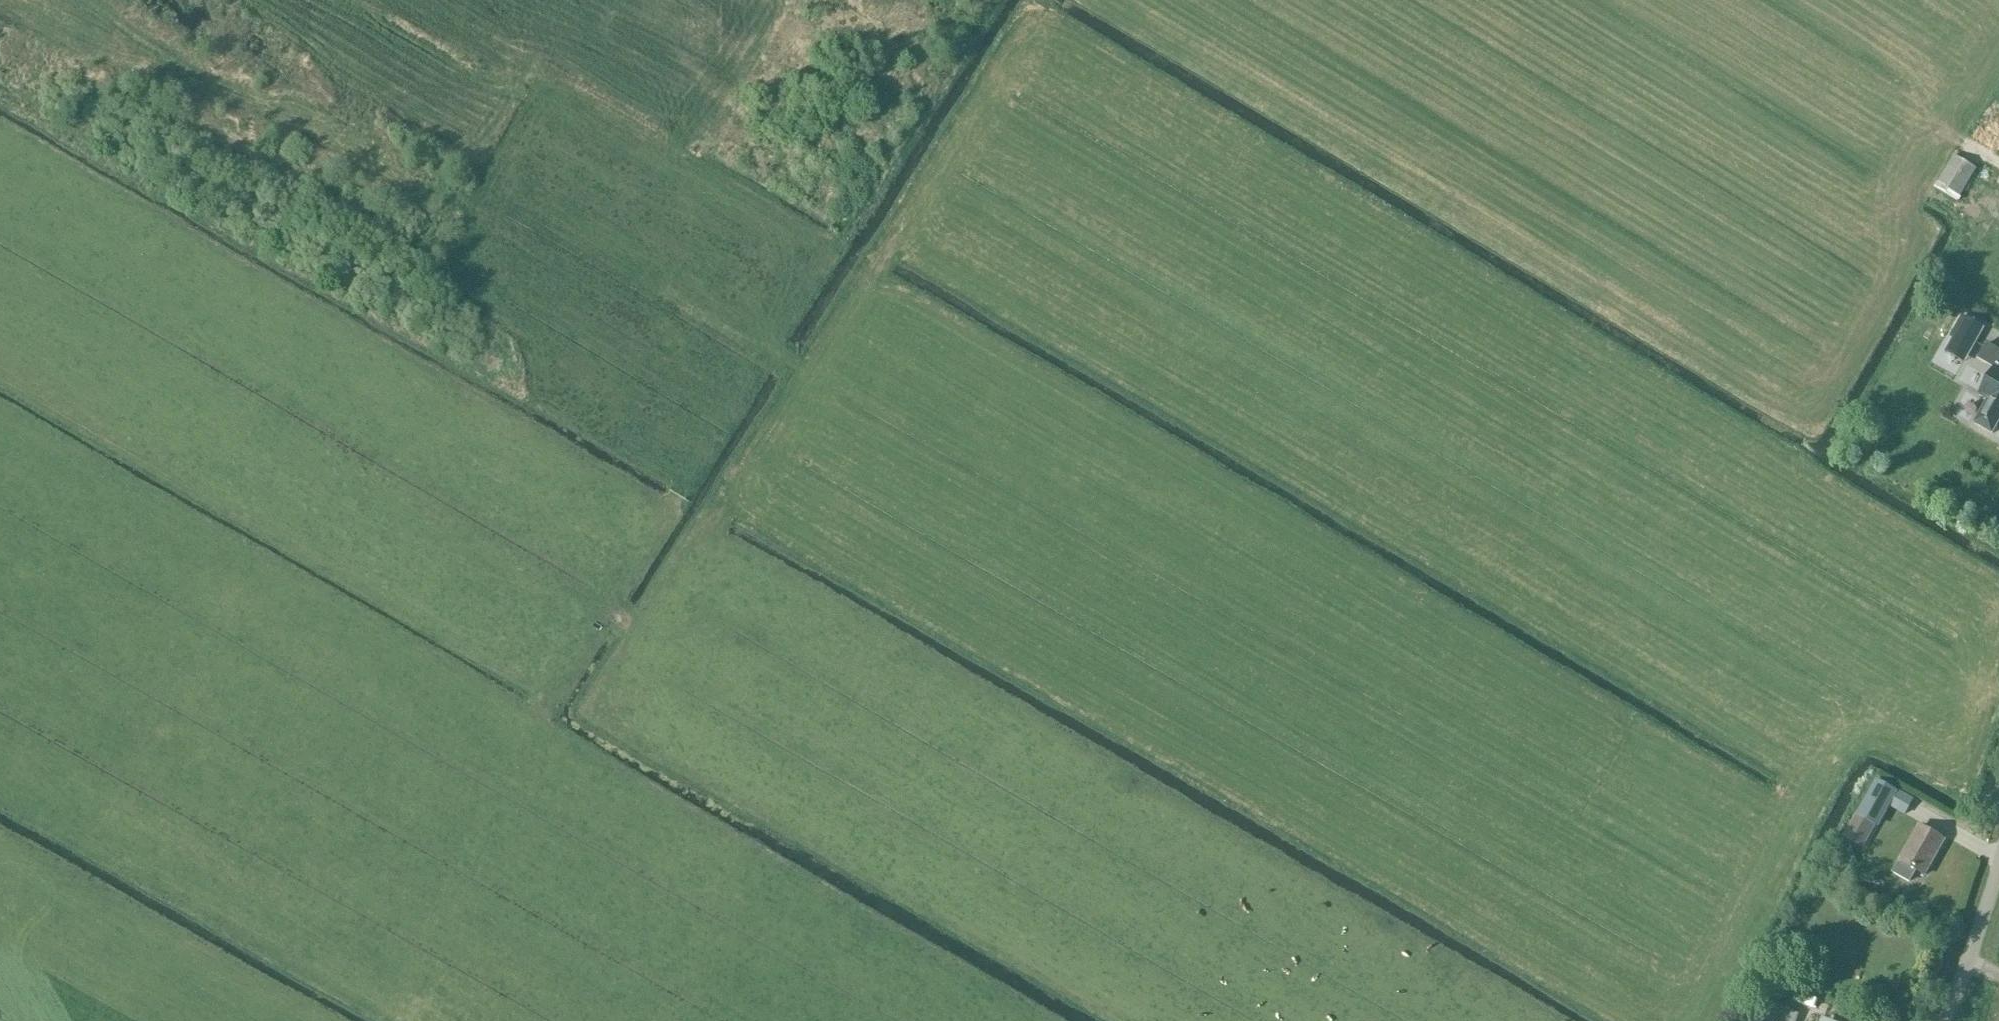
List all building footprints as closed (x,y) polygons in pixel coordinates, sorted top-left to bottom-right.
[(1995,180),(1954,155),(1931,193),(1950,205),(1954,199),(1975,212),(1995,180)] [(1971,348),(1983,326),(1962,314),(1949,336),(1971,348)] [(1991,351),(1984,362),(1994,368),(1981,392),(1990,397),(1977,420),(1994,430),(1998,421),(1998,356),(1991,351)] [(1876,780),(1857,815),(1876,825),(1895,791),(1876,780)] [(1924,875),(1944,840),(1919,827),(1900,861),(1924,875)] [(1764,1000),(1756,1020),(1794,1020),(1797,1014),(1789,1011),(1790,1010),(1764,1000)]
